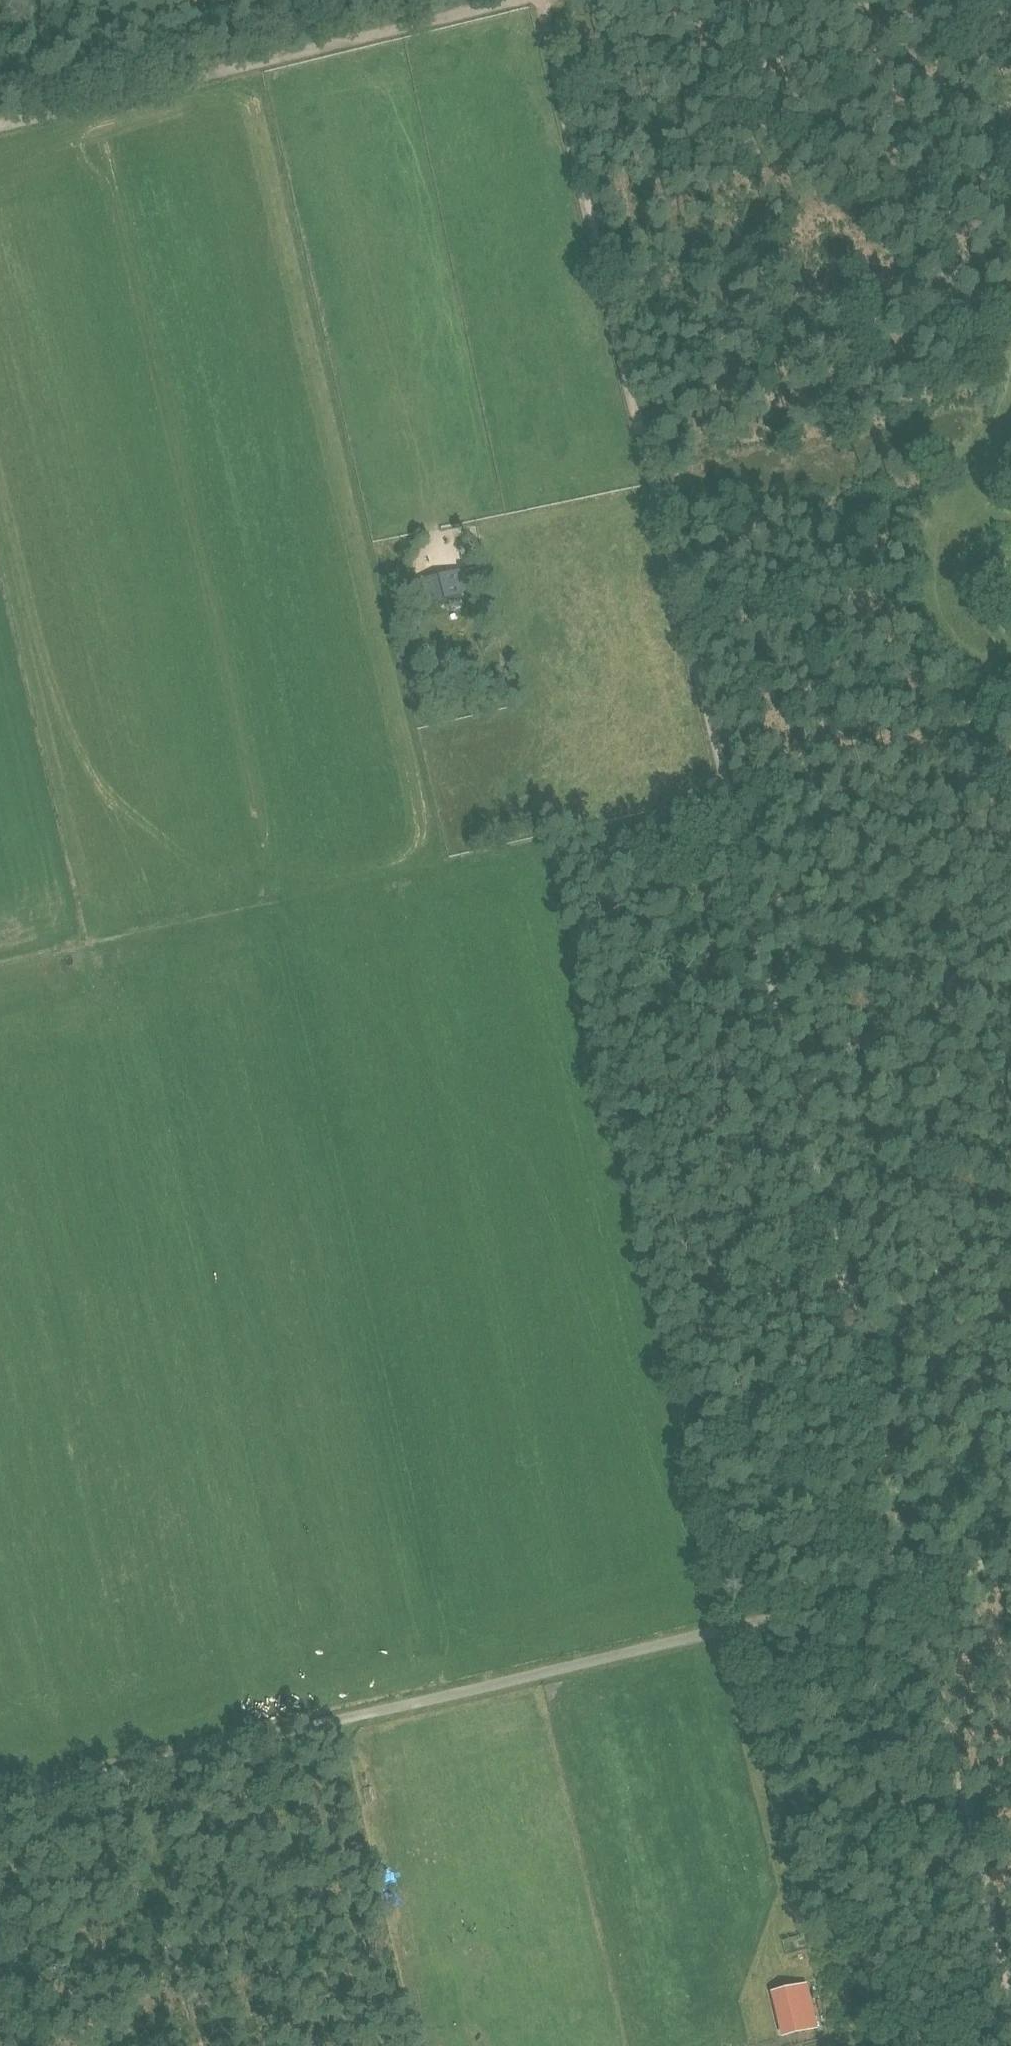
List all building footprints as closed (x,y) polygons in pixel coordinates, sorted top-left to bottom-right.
[(470,615),(466,603),(447,610),(451,621),(470,615)] [(778,2008),(809,2000),(806,1985),(774,1992),(778,2008)]
